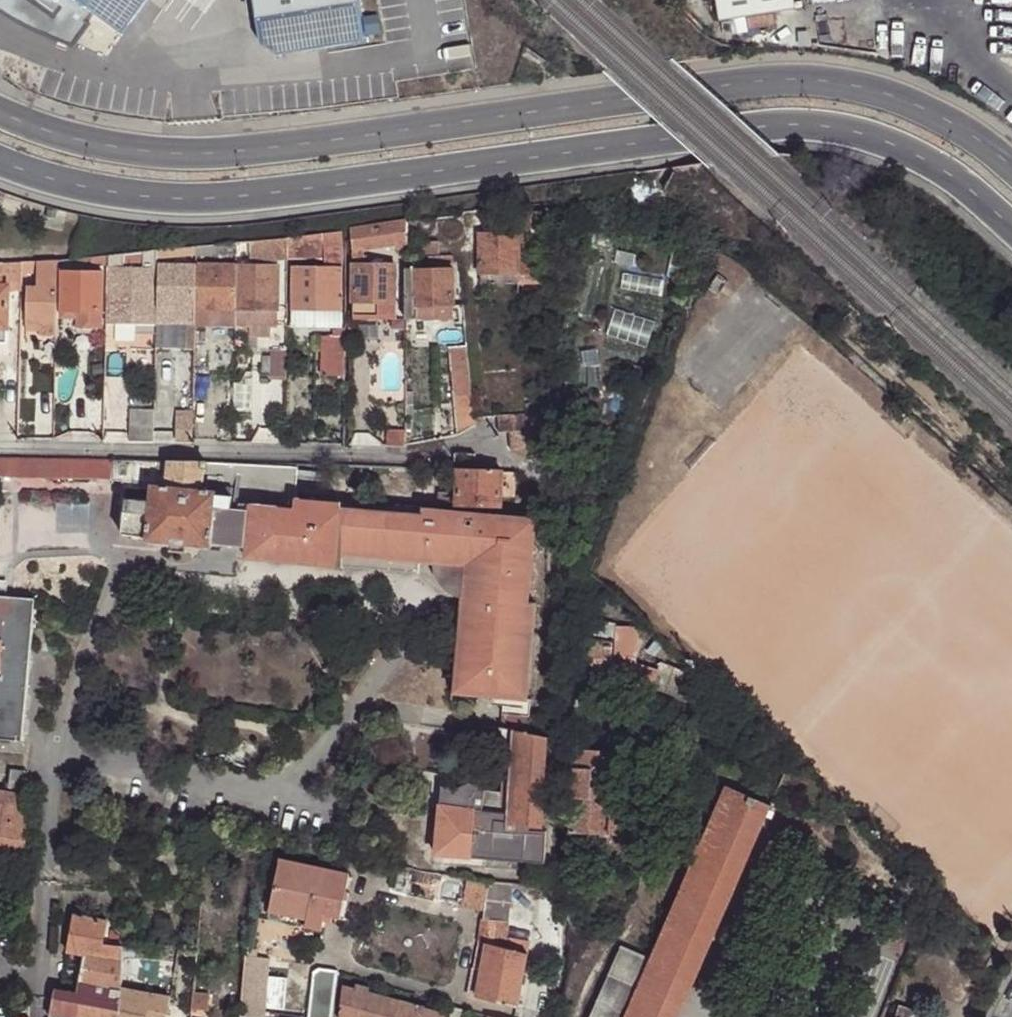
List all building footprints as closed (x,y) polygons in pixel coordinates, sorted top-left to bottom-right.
[(31,31),(107,57),(148,0),(0,0),(0,9),(31,31)] [(258,42),(276,54),(365,42),(359,0),(253,0),(258,42)] [(724,24),(798,12),(796,0),(720,0),(724,24)] [(508,233),(495,233),(480,233),(480,274),(481,274),(512,274),(518,274),(541,274),(542,215),(537,215),(529,215),(521,215),(519,215),(514,211),(508,212),(508,233)] [(480,222),(496,221),(496,213),(478,215),(476,220),(480,222)] [(437,217),(406,222),(406,243),(407,249),(407,255),(439,254),(439,241),(425,242),(425,236),(438,236),(437,217)] [(495,233),(496,221),(480,222),(480,233),(495,233)] [(406,222),(349,231),(352,251),(363,249),(397,244),(406,243),(406,222)] [(341,232),(319,234),(321,257),(323,267),(341,268),(343,257),(341,232)] [(319,234),(286,238),(286,257),(286,258),(321,257),(319,234)] [(286,238),(247,241),(248,256),(248,260),(286,257),(286,238)] [(236,242),(218,244),(219,255),(236,253),(236,242)] [(180,248),(180,259),(196,259),(196,246),(180,248)] [(157,250),(157,259),(171,259),(171,248),(157,250)] [(180,259),(180,248),(171,248),(171,259),(180,259)] [(364,264),(363,249),(352,251),(353,263),(364,264)] [(156,324),(157,268),(157,265),(157,259),(157,250),(145,251),(142,251),(141,268),(122,267),(122,253),(107,255),(107,262),(106,351),(117,351),(118,323),(156,324)] [(107,255),(90,256),(91,264),(107,262),(107,255)] [(452,255),(428,256),(428,263),(453,263),(452,255)] [(419,256),(407,256),(407,269),(420,268),(419,256)] [(58,260),(37,261),(37,274),(37,287),(57,288),(58,260)] [(37,261),(22,262),(22,274),(22,277),(28,277),(28,273),(37,274),(37,261)] [(22,262),(3,263),(2,275),(9,275),(22,274),(22,262)] [(394,263),(364,264),(353,263),(353,314),(377,314),(382,314),(393,314),(394,263)] [(196,265),(157,265),(157,268),(156,324),(188,324),(194,324),(195,309),(196,265)] [(235,266),(196,265),(195,309),(235,310),(235,266)] [(276,267),(235,266),(235,310),(276,310),(276,267)] [(340,312),(341,268),(323,267),(291,266),(291,312),(309,312),(340,312)] [(420,268),(407,269),(406,303),(406,320),(412,320),(453,319),(452,268),(420,268)] [(61,271),(61,327),(101,328),(101,272),(61,271)] [(22,277),(22,274),(9,275),(9,287),(9,291),(22,291),(22,277)] [(512,285),(512,274),(481,274),(482,285),(512,285)] [(541,286),(541,274),(518,274),(518,285),(541,286)] [(727,281),(717,274),(706,290),(716,297),(727,281)] [(9,291),(9,287),(2,286),(0,286),(0,329),(8,329),(9,291)] [(56,326),(57,288),(37,287),(27,287),(26,325),(40,325),(39,340),(56,340),(56,326)] [(235,310),(195,309),(194,324),(234,325),(235,310)] [(276,310),(235,310),(234,325),(249,325),(269,325),(275,325),(276,310)] [(309,324),(309,312),(291,312),(291,324),(309,324)] [(341,324),(340,312),(309,312),(309,324),(341,324)] [(378,327),(377,314),(353,314),(353,327),(378,327)] [(393,327),(393,314),(382,314),(382,327),(393,327)] [(269,325),(249,325),(248,337),(269,337),(269,325)] [(204,328),(194,328),(194,345),(201,345),(204,344),(204,328)] [(342,333),(334,334),(333,334),(334,360),(343,360),(342,333)] [(334,360),(333,334),(322,337),(322,360),(334,360)] [(473,419),(467,348),(449,350),(457,438),(474,428),(473,419)] [(285,375),(285,349),(271,349),(270,375),(285,375)] [(154,443),(154,413),(130,413),(129,443),(154,443)] [(552,430),(550,414),(527,415),(528,431),(552,430)] [(528,431),(527,415),(496,417),(498,433),(499,433),(528,431)] [(498,433),(496,417),(487,418),(488,434),(498,433)] [(192,444),(193,422),(176,421),(176,443),(192,444)] [(553,457),(552,430),(528,431),(529,450),(529,459),(553,457)] [(501,452),(529,450),(528,431),(499,433),(501,452)] [(109,480),(112,480),(112,474),(113,460),(0,459),(0,478),(109,480)] [(153,461),(113,460),(112,474),(112,480),(109,480),(109,481),(122,483),(121,493),(125,493),(125,499),(149,501),(151,486),(153,461)] [(169,461),(153,461),(151,486),(165,487),(169,461)] [(204,462),(169,461),(165,487),(200,491),(204,462)] [(225,463),(204,462),(200,491),(215,493),(217,481),(223,482),(225,463)] [(298,469),(225,463),(223,482),(217,481),(215,493),(214,507),(239,510),(240,503),(251,504),(294,509),(295,499),(298,469)] [(500,470),(458,468),(457,503),(500,505),(500,497),(501,472),(500,472),(500,470)] [(500,497),(513,498),(513,495),(514,473),(501,472),(500,497)] [(165,487),(151,486),(149,501),(125,499),(121,534),(145,537),(145,539),(170,542),(184,543),(210,546),(211,544),(245,548),(246,548),(251,504),(240,503),(239,510),(214,507),(215,493),(200,491),(165,487)] [(513,495),(513,498),(513,507),(534,508),(534,496),(513,495)] [(340,509),(341,503),(295,499),(294,509),(251,504),(246,548),(316,554),(316,565),(339,568),(339,567),(339,554),(339,540),(340,509)] [(426,509),(341,502),(341,503),(340,509),(425,517),(426,509)] [(425,517),(340,509),(339,540),(339,554),(466,566),(463,600),(455,696),(495,699),(528,702),(529,701),(538,605),(530,605),(538,519),(499,516),(426,509),(425,517)] [(184,552),(184,543),(170,542),(169,551),(184,552)] [(244,559),(316,565),(316,554),(246,548),(245,548),(244,559)] [(448,596),(463,600),(466,566),(339,554),(339,567),(421,574),(423,578),(435,589),(448,596)] [(33,600),(0,598),(0,744),(23,746),(33,600)] [(639,627),(617,627),(617,656),(631,657),(639,657),(639,627)] [(660,662),(670,666),(685,672),(686,667),(647,632),(643,636),(650,643),(648,646),(645,649),(660,662)] [(612,672),(613,656),(613,646),(573,645),(574,672),(594,672),(612,672)] [(631,657),(617,656),(613,656),(612,672),(594,672),(594,679),(594,683),(611,683),(635,686),(638,669),(630,667),(631,657)] [(675,698),(685,672),(670,666),(660,662),(655,672),(638,669),(635,686),(652,689),(675,698)] [(532,701),(529,701),(528,702),(495,699),(494,706),(505,707),(503,716),(531,718),(532,701)] [(503,716),(502,728),(529,734),(531,718),(503,716)] [(585,751),(615,752),(617,716),(587,716),(585,751)] [(529,734),(502,728),(501,739),(506,739),(503,795),(485,793),(485,791),(483,787),(481,786),(479,785),(475,785),(471,786),(467,789),(462,791),(442,789),(435,858),(470,860),(474,812),(495,814),(494,830),(528,832),(543,833),(544,827),(547,738),(529,734)] [(575,751),(569,835),(637,838),(639,811),(612,809),(615,752),(585,751),(575,751)] [(13,795),(23,796),(24,780),(14,780),(14,791),(13,795)] [(688,997),(771,807),(726,788),(700,847),(692,866),(650,962),(660,966),(653,981),(688,997)] [(21,859),(23,796),(13,795),(8,794),(4,794),(0,793),(0,856),(21,859)] [(471,860),(492,862),(494,830),(495,814),(474,812),(470,860),(471,860)] [(548,834),(544,827),(543,833),(528,832),(524,864),(538,865),(545,866),(548,834)] [(492,862),(524,864),(528,832),(494,830),(492,862)] [(256,834),(255,843),(277,848),(279,839),(256,834)] [(692,866),(700,847),(695,846),(687,864),(692,866)] [(353,856),(333,852),(331,861),(351,865),(353,856)] [(307,912),(324,916),(339,919),(349,873),(279,858),(267,912),(304,920),(307,912)] [(484,905),(486,890),(487,883),(468,881),(465,881),(462,907),(482,910),(484,905)] [(571,882),(572,893),(583,891),(582,881),(571,882)] [(487,883),(486,890),(497,892),(495,907),(494,922),(508,923),(512,886),(487,883)] [(497,892),(486,890),(484,905),(495,907),(497,892)] [(545,913),(550,913),(551,913),(552,902),(541,902),(539,913),(545,913)] [(494,922),(495,907),(484,905),(482,910),(481,920),(494,922)] [(110,931),(121,932),(121,921),(122,912),(102,911),(102,921),(106,922),(104,935),(102,944),(109,945),(110,931)] [(320,932),(324,916),(307,912),(304,920),(303,928),(320,932)] [(106,922),(102,921),(74,916),(67,952),(84,956),(85,954),(109,959),(109,945),(102,944),(104,935),(106,922)] [(492,937),(494,922),(481,920),(479,936),(492,937)] [(508,923),(494,922),(492,937),(506,941),(508,923)] [(109,945),(121,947),(121,943),(121,932),(110,931),(109,945)] [(506,941),(492,937),(479,936),(477,942),(487,945),(508,949),(509,942),(506,941)] [(473,969),(482,971),(485,952),(487,945),(477,942),(476,949),(473,969)] [(526,947),(509,942),(508,949),(528,954),(526,947)] [(121,990),(121,977),(121,962),(121,947),(109,945),(109,959),(85,954),(84,956),(77,994),(74,1016),(116,1016),(121,990)] [(522,981),(528,954),(508,949),(487,945),(485,952),(482,971),(522,981)] [(650,962),(620,949),(591,1016),(680,1016),(688,997),(653,981),(660,966),(650,962)] [(264,1013),(267,964),(268,960),(247,957),(242,1016),(264,1016),(264,1013)] [(121,962),(121,977),(130,977),(130,963),(128,962),(121,962)] [(196,968),(193,1010),(202,1011),(209,1011),(209,1004),(211,982),(212,969),(196,968)] [(478,992),(482,971),(473,969),(470,989),(468,996),(477,998),(478,992)] [(517,1008),(522,981),(482,971),(478,992),(477,998),(517,1008)] [(222,983),(211,982),(209,1004),(220,1004),(222,983)] [(338,985),(329,984),(320,982),(314,1016),(335,1016),(338,985)] [(358,986),(356,991),(370,994),(371,989),(358,986)] [(448,1016),(370,994),(356,991),(345,987),(343,1016),(447,1016),(448,1016)] [(156,997),(167,999),(169,990),(158,988),(156,997)] [(77,994),(56,990),(51,1016),(74,1016),(77,994)] [(116,1016),(166,1016),(169,1000),(167,999),(156,997),(121,990),(116,1016)] [(901,1008),(898,1016),(927,1016),(901,1008)]
